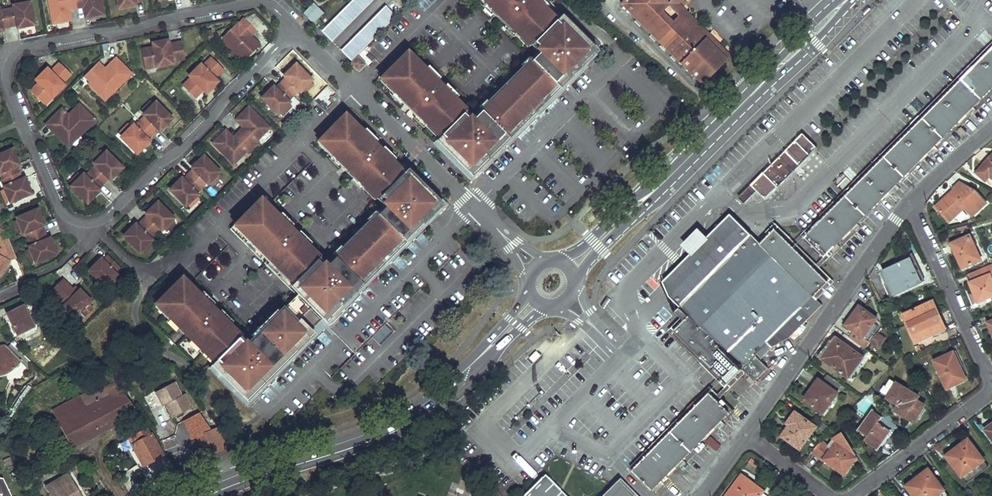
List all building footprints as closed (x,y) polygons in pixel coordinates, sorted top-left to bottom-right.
[(100,0),(49,0),(53,23),(71,20),(68,5),(83,2),(86,17),(103,13),(100,0)] [(321,31),(332,42),(372,0),(351,0),(321,31)] [(518,35),(520,32),(531,43),(532,41),(540,49),(469,120),(462,112),(463,111),(453,100),(454,98),(441,85),(438,88),(433,83),(436,81),(418,62),(417,63),(405,52),(382,75),(394,87),(392,90),(428,126),(431,124),(441,134),(439,136),(448,146),(446,148),(457,159),(459,156),(469,167),(479,158),(480,159),(580,59),(578,58),(588,49),(577,38),(579,36),(569,25),(566,28),(557,18),(554,21),(544,11),(546,9),(536,0),(483,0),(518,35)] [(621,5),(701,86),(725,62),(682,18),(673,27),(671,25),(657,11),(668,0),(626,0),(621,5)] [(669,5),(673,9),(677,5),(682,0),(674,0),(669,5)] [(303,12),(313,22),(324,12),(313,1),(303,12)] [(30,2),(13,6),(14,8),(0,11),(0,31),(3,31),(2,28),(17,25),(18,28),(34,24),(30,2)] [(384,5),(340,51),(350,61),(394,16),(384,5)] [(730,57),(677,5),(673,9),(680,16),(682,18),(725,62),(730,57)] [(870,9),(867,6),(860,13),(863,16),(870,9)] [(562,12),(557,18),(566,28),(569,25),(579,36),(577,38),(588,49),(578,58),(580,59),(480,159),(479,158),(469,167),(459,156),(457,159),(446,148),(448,146),(439,136),(433,142),(473,181),(601,50),(562,12)] [(682,18),(680,16),(671,25),(673,27),(682,18)] [(256,30),(244,19),(239,25),(234,29),(232,28),(220,39),(242,61),(259,44),(250,36),(256,30)] [(185,58),(182,42),(141,50),(145,66),(156,64),(157,66),(172,63),(172,61),(185,58)] [(991,88),(991,48),(809,235),(828,254),(991,88)] [(363,61),(357,55),(350,63),(355,68),(363,61)] [(214,78),(223,69),(212,58),(202,67),(200,65),(189,76),(191,78),(183,86),(194,98),(203,90),(214,78)] [(131,73),(116,59),(103,71),(96,64),(84,76),(90,81),(92,80),(108,96),(131,73)] [(71,75),(60,63),(51,72),(39,84),(31,92),(43,104),(51,95),(53,97),(64,86),(62,84),(71,75)] [(303,84),(309,77),(296,64),(284,76),(286,77),(275,88),(274,86),(267,93),(270,95),(264,100),(278,114),(289,102),(288,100),(298,90),(300,91),(305,86),(303,84)] [(51,72),(47,69),(36,81),(39,84),(51,72)] [(312,80),(309,77),(303,84),(305,86),(312,80)] [(217,82),(214,78),(203,90),(206,93),(217,82)] [(105,99),(108,96),(92,80),(90,81),(88,83),(105,99)] [(160,130),(172,118),(156,102),(144,114),(146,116),(135,127),(133,125),(121,137),(137,153),(149,141),(147,139),(158,129),(160,130)] [(95,120),(79,105),(69,116),(62,109),(50,121),(56,127),(57,126),(64,133),(63,134),(72,143),(95,120)] [(269,128),(249,107),(236,120),(247,131),(237,142),(226,131),(213,143),(233,163),(245,151),(248,153),(259,142),(257,140),(269,128)] [(356,125),(355,126),(343,114),(321,137),(332,149),(329,152),(366,188),(368,186),(378,196),(379,195),(387,203),(323,266),(316,258),(317,257),(306,247),(308,245),(271,209),(270,210),(260,199),(230,229),(260,259),(264,254),(268,259),(264,262),(297,295),(246,345),(238,338),(240,337),(229,326),(230,324),(217,311),(214,315),(209,310),(212,306),(194,288),(193,289),(181,278),(159,300),(170,312),(167,315),(204,351),(206,349),(217,359),(215,361),(225,371),(222,373),(234,384),(235,382),(245,392),(254,383),(255,385),(427,213),(425,212),(434,203),(424,193),(427,191),(415,180),(413,182),(403,171),(402,172),(392,162),(393,162),(356,125)] [(56,127),(50,121),(46,125),(69,147),(72,143),(63,134),(64,133),(57,126),(56,127)] [(745,203),(751,196),(758,190),(766,199),(810,155),(797,142),(739,198),(745,203)] [(19,164),(15,156),(12,158),(9,151),(0,155),(0,172),(6,186),(4,187),(7,194),(10,193),(13,201),(31,193),(24,178),(22,179),(16,165),(19,164)] [(110,180),(122,168),(106,152),(94,164),(96,166),(85,176),(84,174),(71,186),(87,203),(100,190),(98,189),(108,178),(110,180)] [(217,169),(204,156),(192,168),(194,169),(184,180),(182,178),(176,185),(178,187),(173,192),(186,206),(198,194),(196,192),(207,182),(208,183),(214,178),(211,176),(217,169)] [(989,177),(991,174),(991,175),(991,157),(978,172),(987,180),(989,177)] [(448,204),(409,165),(403,171),(413,182),(415,180),(427,191),(424,193),(434,203),(425,212),(427,213),(255,385),(254,383),(245,392),(235,382),(234,384),(222,373),(225,371),(215,361),(209,367),(246,405),(435,218),(448,204)] [(220,172),(217,169),(211,176),(214,178),(220,172)] [(955,191),(951,196),(946,200),(945,199),(937,207),(951,222),(966,209),(973,215),(987,203),(976,190),(961,183),(954,190),(955,191)] [(126,238),(140,252),(151,240),(150,239),(160,228),(162,230),(167,224),(165,222),(171,216),(158,202),(146,214),(148,216),(137,226),(136,224),(129,231),(132,233),(126,238)] [(38,217),(35,210),(17,218),(24,233),(26,232),(31,246),(29,247),(32,254),(35,252),(39,261),(56,253),(50,238),(48,239),(42,225),(44,224),(41,216),(38,217)] [(667,278),(673,292),(684,303),(680,308),(688,316),(674,331),(729,385),(743,370),(756,382),(769,368),(755,354),(756,353),(762,359),(773,348),(767,342),(776,333),(786,342),(822,305),(814,297),(828,282),(775,230),(761,243),(730,213),(704,240),(697,234),(688,244),(694,250),(667,278)] [(173,218),(171,216),(165,222),(167,224),(173,218)] [(954,244),(956,248),(957,251),(956,252),(964,269),(982,261),(971,236),(954,244)] [(4,271),(8,266),(11,261),(0,255),(0,276),(4,271)] [(115,273),(121,268),(108,255),(103,261),(101,259),(95,265),(97,268),(92,273),(105,286),(117,275),(115,273)] [(884,285),(887,284),(890,283),(895,294),(922,283),(912,260),(879,274),(884,285)] [(968,275),(972,282),(971,283),(981,306),(990,302),(989,300),(991,298),(991,278),(991,275),(991,274),(991,265),(968,275)] [(81,321),(93,309),(88,304),(91,301),(80,290),(77,293),(72,289),(62,279),(51,291),(65,305),(62,308),(73,319),(76,316),(81,321)] [(916,342),(926,338),(936,334),(938,336),(948,332),(935,301),(904,314),(916,342)] [(17,334),(32,326),(23,306),(7,314),(17,334)] [(860,307),(848,326),(855,330),(850,337),(867,350),(871,343),(880,349),(887,339),(876,332),(880,327),(875,323),(878,319),(860,307)] [(385,323),(372,337),(381,345),(394,331),(385,323)] [(849,377),(856,367),(864,357),(837,339),(823,359),(849,377)] [(32,362),(11,343),(8,347),(6,346),(0,347),(0,374),(5,373),(7,372),(8,372),(11,369),(15,366),(16,366),(21,361),(27,367),(32,362)] [(955,353),(945,357),(935,361),(947,389),(967,381),(955,353)] [(837,391),(839,388),(841,386),(827,376),(823,382),(820,379),(805,399),(824,413),(839,393),(837,391)] [(155,390),(169,418),(192,407),(177,379),(155,390)] [(918,397),(904,388),(890,379),(883,390),(890,394),(888,397),(900,405),(896,411),(915,422),(925,406),(916,400),(918,397)] [(71,448),(137,413),(111,381),(52,411),(71,448)] [(730,412),(721,403),(711,393),(634,471),(653,490),(730,412)] [(797,412),(794,417),(791,421),(793,423),(791,426),(783,436),(801,449),(817,427),(797,412)] [(885,437),(888,434),(891,430),(880,422),(883,418),(876,413),(862,431),(869,436),(878,443),(884,435),(885,437)] [(184,422),(168,428),(171,436),(187,429),(184,422)] [(143,466),(162,455),(147,428),(128,439),(143,466)] [(230,446),(218,428),(198,436),(205,456),(230,446)] [(843,475),(856,459),(854,457),(856,456),(843,435),(835,440),(837,443),(832,449),(829,447),(822,441),(813,450),(824,459),(825,457),(831,462),(829,463),(843,475)] [(865,441),(874,447),(878,443),(869,436),(865,441)] [(829,447),(832,449),(837,443),(835,440),(829,447)] [(985,461),(986,461),(986,460),(971,440),(962,446),(963,448),(950,459),(968,484),(990,467),(985,461)] [(750,457),(745,467),(755,472),(760,463),(750,457)] [(40,479),(34,464),(24,469),(30,483),(40,479)] [(922,478),(923,479),(910,489),(916,495),(948,495),(930,470),(921,476),(922,478)] [(67,474),(46,486),(52,495),(79,495),(67,474)] [(3,479),(0,479),(0,495),(11,495),(3,479)] [(762,494),(763,491),(751,482),(746,484),(740,479),(727,495),(765,495),(762,494)] [(545,481),(529,495),(561,495),(545,481)] [(608,495),(631,495),(620,485),(608,495)]
